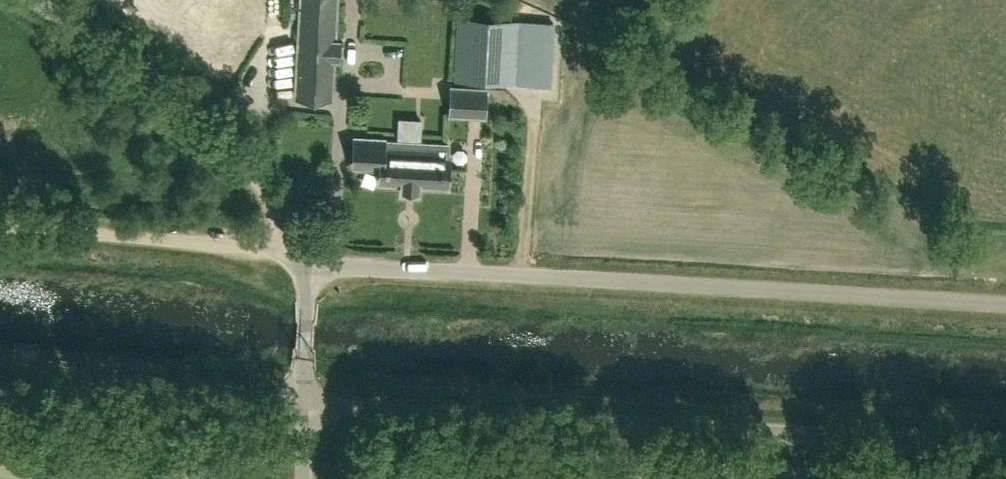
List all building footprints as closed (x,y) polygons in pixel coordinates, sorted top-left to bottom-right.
[(332,98),(334,58),(338,58),(339,40),(335,40),(337,0),(301,0),(296,96),(332,98)] [(447,16),(446,80),(509,82),(511,18),(447,16)] [(550,85),(553,20),(518,19),(515,83),(531,84),(550,85)] [(450,114),(484,116),(485,89),(452,87),(450,114)] [(355,138),(354,167),(381,168),(380,183),(403,184),(402,188),(418,189),(419,185),(447,187),(449,155),(447,155),(447,145),(384,141),(384,139),(355,138)]
